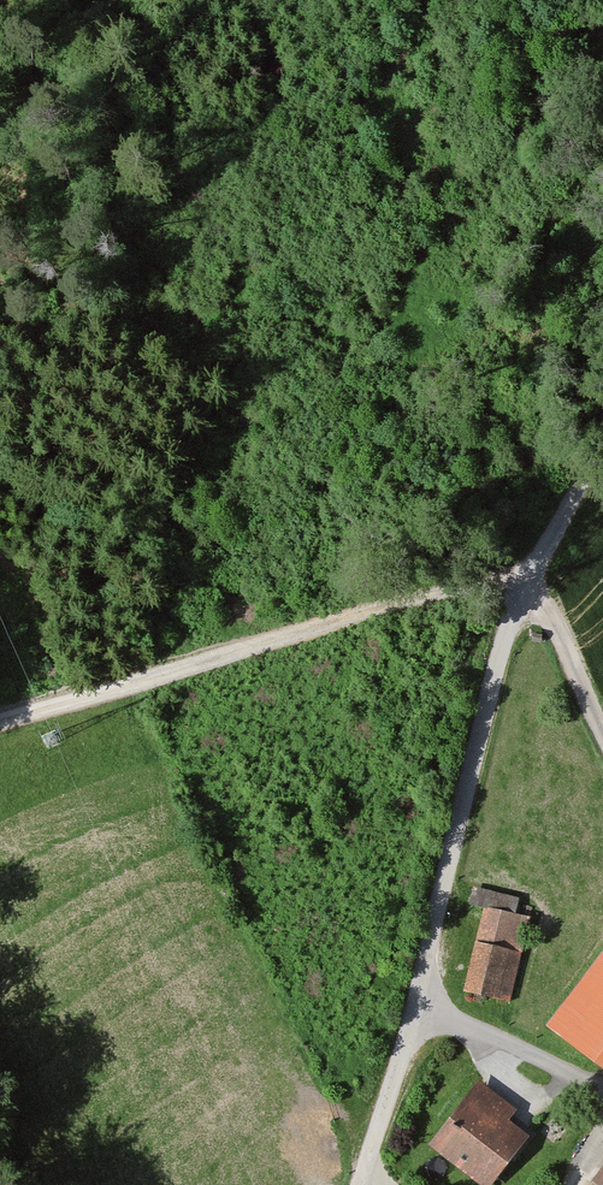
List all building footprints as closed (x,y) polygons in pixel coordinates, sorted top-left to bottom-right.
[(464,917),(477,920),(458,999),(502,1010),(514,959),(505,956),(517,905),(469,894),(464,917)] [(602,1081),(602,949),(540,1032),(602,1081)] [(472,1086),(422,1150),(466,1184),(485,1184),(519,1143),(499,1127),(508,1115),(472,1086)] [(588,1184),(602,1184),(602,1165),(588,1184)]
